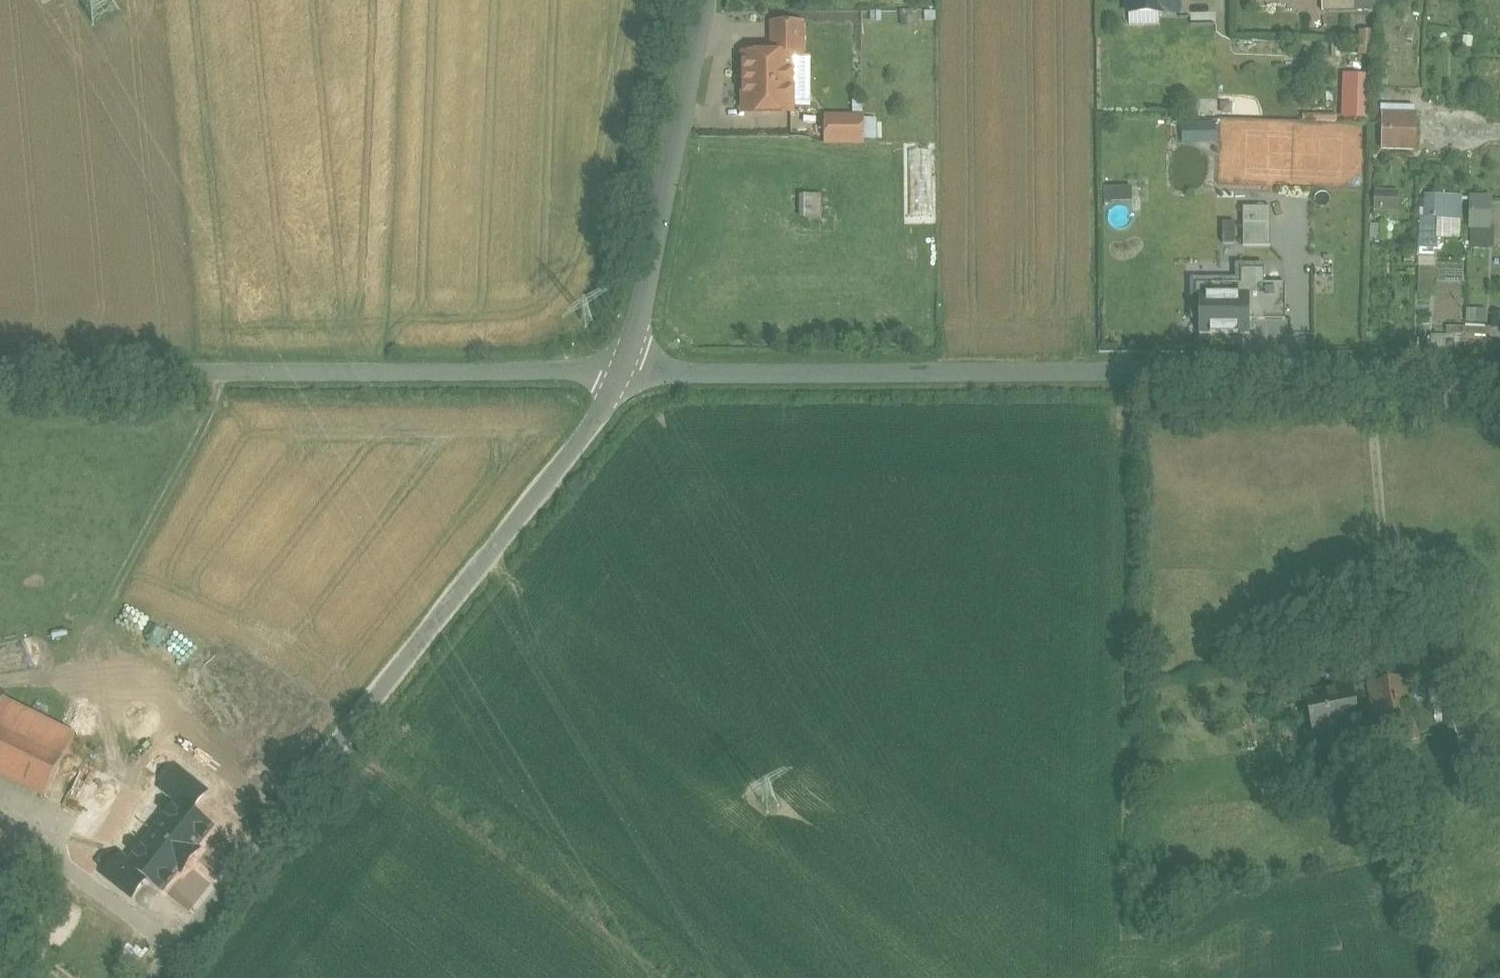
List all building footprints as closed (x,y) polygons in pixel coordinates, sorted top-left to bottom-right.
[(1130,7),(1159,7),(1159,13),(1181,12),(1181,0),(1130,0),(1130,7)] [(1323,13),(1358,12),(1357,0),(1323,0),(1323,13)] [(804,24),(773,24),(774,55),(794,55),(794,57),(804,57),(804,24)] [(1374,34),(1362,33),(1361,55),(1373,55),(1374,34)] [(774,55),(745,55),(746,108),(762,108),(762,109),(766,113),(774,113),(778,109),(778,108),(794,108),(794,57),(794,55),(774,55)] [(1371,85),(1347,84),(1346,118),(1370,119),(1371,85)] [(1382,116),(1414,117),(1414,109),(1381,108),(1381,116),(1382,116)] [(1381,154),(1415,154),(1416,117),(1414,117),(1382,116),(1381,154)] [(863,118),(828,118),(828,143),(863,143),(863,118)] [(1214,141),(1214,123),(1190,123),(1190,141),(1214,141)] [(1375,196),(1375,219),(1397,219),(1398,197),(1375,196)] [(800,220),(820,220),(821,197),(800,197),(800,220)] [(1462,199),(1424,198),(1423,221),(1461,222),(1462,199)] [(1491,199),(1470,198),(1469,231),(1490,232),(1491,199)] [(1264,247),(1264,207),(1236,207),(1236,246),(1264,247)] [(1216,244),(1235,243),(1234,223),(1215,223),(1216,244)] [(1238,286),(1197,286),(1198,321),(1283,320),(1282,288),(1264,288),(1264,270),(1237,270),(1238,286)] [(1408,677),(1370,685),(1383,747),(1422,739),(1408,677)] [(1354,687),(1307,697),(1318,749),(1337,745),(1333,730),(1362,724),(1354,687)] [(1466,690),(1445,695),(1449,714),(1453,713),(1470,708),(1466,690)] [(4,698),(0,706),(0,720),(69,752),(78,734),(4,698)] [(0,720),(0,772),(49,795),(69,752),(0,720)] [(175,770),(103,874),(142,902),(156,882),(173,894),(225,821),(198,802),(205,791),(175,770)]
